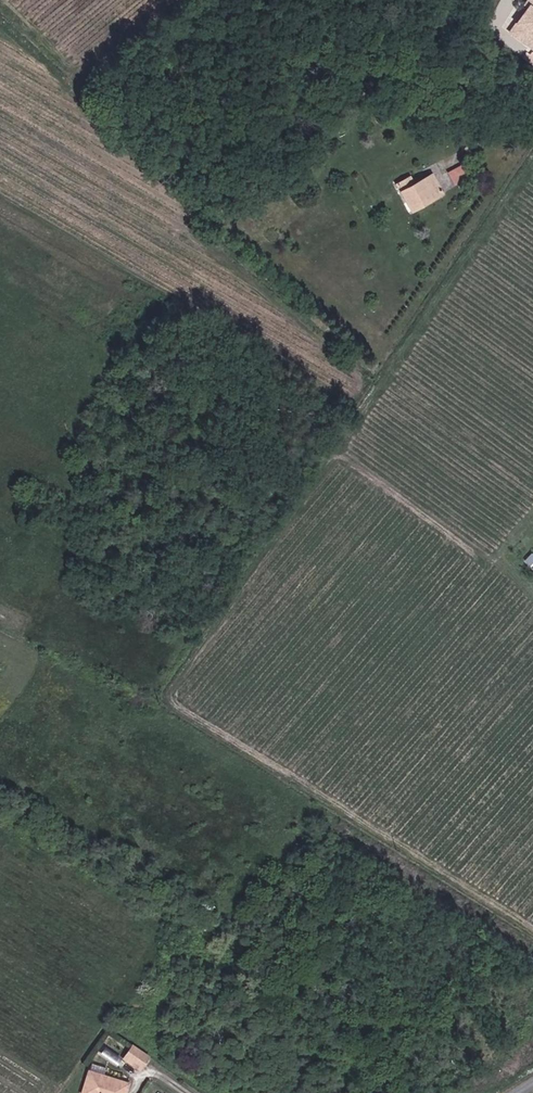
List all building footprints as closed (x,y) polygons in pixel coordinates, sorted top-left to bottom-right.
[(509,33),(528,47),(532,39),(532,37),(532,36),(532,34),(532,0),(527,0),(524,5),(527,7),(509,33)] [(411,212),(421,206),(419,203),(425,200),(427,203),(441,195),(431,175),(413,184),(409,177),(396,184),(411,212)] [(138,1070),(148,1055),(133,1044),(123,1059),(138,1070)] [(91,1063),(88,1071),(102,1075),(105,1067),(91,1063)] [(88,1071),(82,1092),(124,1092),(127,1083),(102,1075),(88,1071)]
